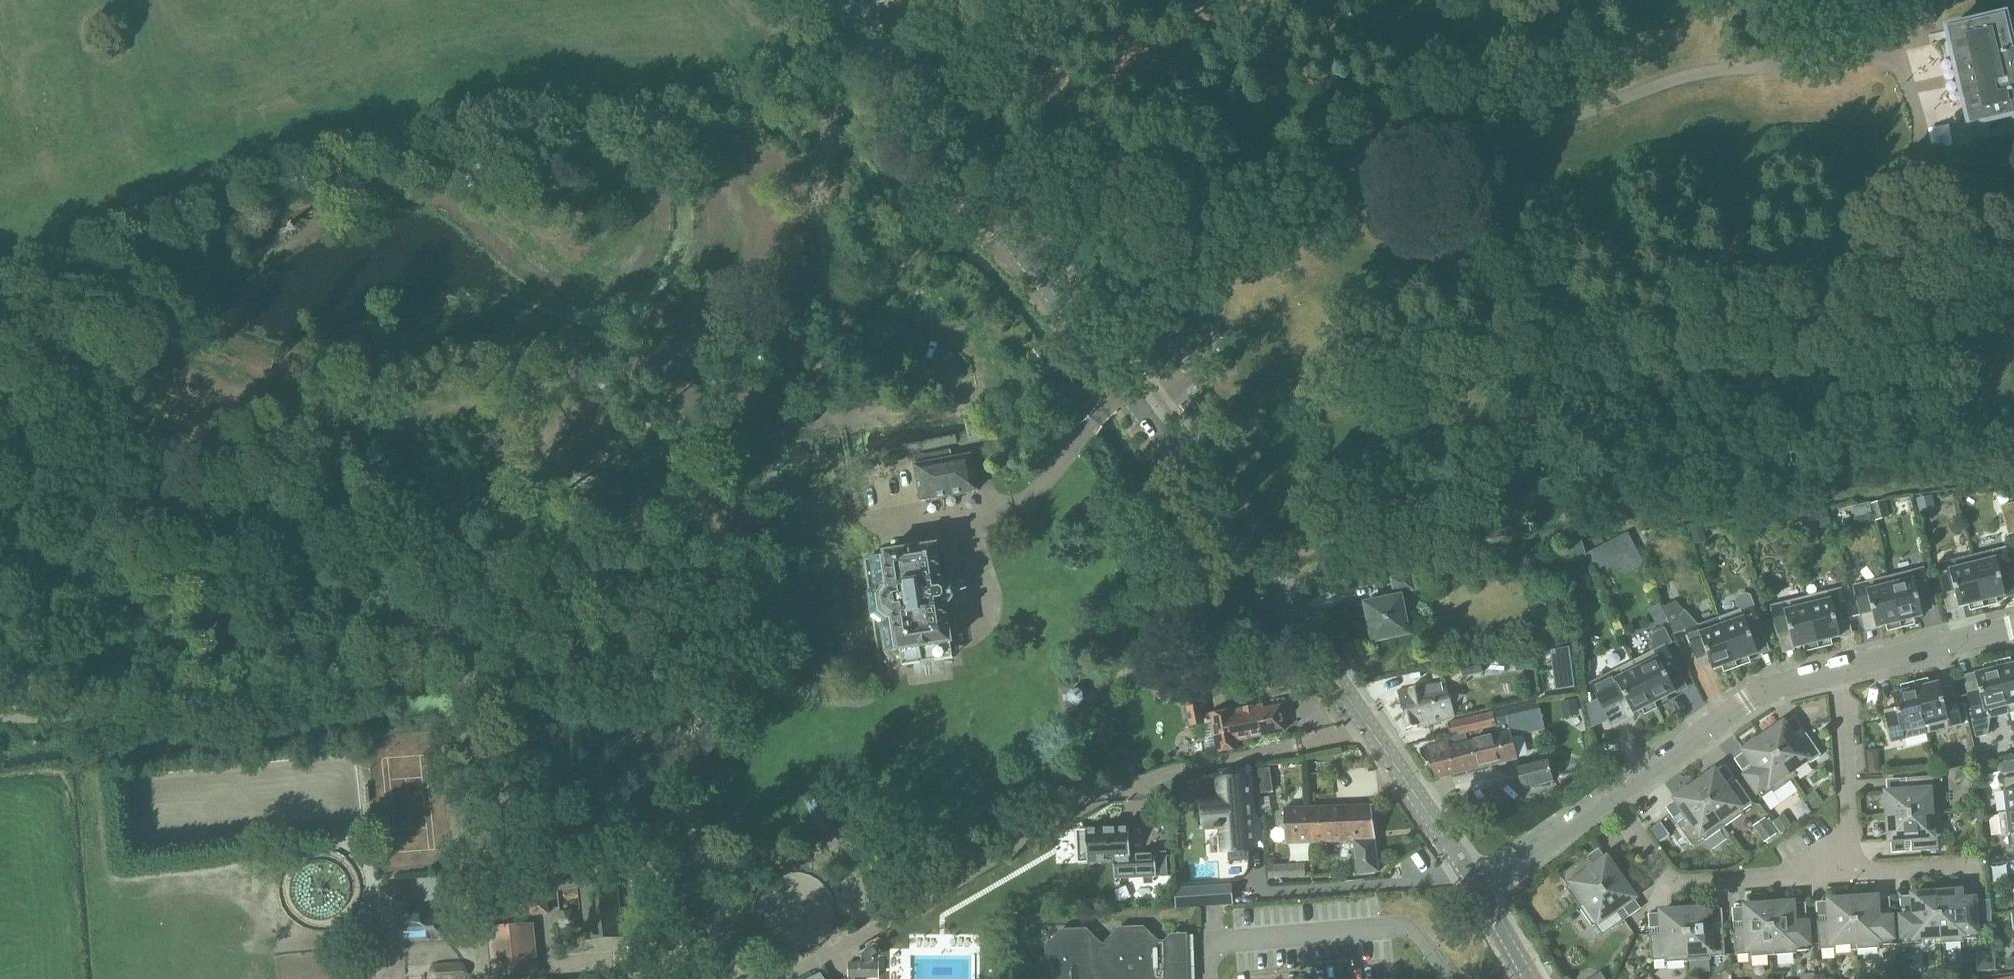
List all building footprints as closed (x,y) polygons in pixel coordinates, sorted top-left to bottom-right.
[(1947,31),(1970,126),(2013,115),(2013,51),(2011,51),(2003,17),(1947,31)] [(978,490),(971,455),(953,459),(951,452),(914,459),(915,466),(922,501),(978,490)] [(1932,494),(1916,497),(1919,510),(1934,507),(1932,494)] [(1875,520),(1889,517),(1884,500),(1871,503),(1875,520)] [(1855,517),(1871,514),(1869,502),(1853,505),(1855,517)] [(1830,511),(1808,516),(1811,532),(1833,527),(1830,511)] [(2001,518),(2007,538),(2013,536),(2013,514),(2001,518)] [(1695,544),(1707,540),(1702,524),(1690,528),(1695,544)] [(1592,551),(1587,553),(1596,571),(1600,569),(1613,562),(1604,544),(1592,551)] [(874,584),(868,593),(872,618),(880,624),(885,652),(900,650),(900,651),(952,643),(946,608),(953,599),(951,587),(942,579),(937,546),(886,554),(886,555),(875,556),(870,557),(874,584)] [(1972,557),(1983,602),(2005,596),(2003,588),(2013,585),(2013,579),(2011,567),(2006,548),(1972,557)] [(1972,557),(1936,566),(1943,597),(1956,594),(1959,608),(1983,602),(1972,557)] [(1924,568),(1890,577),(1902,622),(1923,616),(1921,608),(1933,605),(1924,568)] [(1406,620),(1400,592),(1423,588),(1420,573),(1391,579),(1395,597),(1365,603),(1373,641),(1406,634),(1408,641),(1424,638),(1420,618),(1406,620)] [(1890,577),(1854,586),(1862,618),(1874,615),(1877,628),(1902,622),(1890,577)] [(1821,642),(1842,637),(1839,623),(1850,620),(1843,590),(1809,598),(1821,642)] [(1738,662),(1760,654),(1755,641),(1766,637),(1756,608),(1757,607),(1753,595),(1748,593),(1740,596),(1737,600),(1741,611),(1722,618),(1738,662)] [(1821,642),(1809,598),(1773,607),(1780,638),(1792,635),(1795,649),(1821,642)] [(1701,626),(1677,602),(1664,607),(1669,620),(1675,635),(1687,631),(1698,661),(1710,657),(1714,670),(1738,662),(1722,618),(1701,626)] [(1660,606),(1649,611),(1657,627),(1668,621),(1660,606)] [(1547,643),(1558,642),(1556,627),(1545,628),(1547,643)] [(1658,703),(1678,692),(1675,687),(1686,681),(1668,646),(1674,643),(1667,628),(1655,634),(1653,653),(1637,661),(1658,703)] [(1556,691),(1578,688),(1573,647),(1569,648),(1551,650),(1556,691)] [(1532,659),(1516,662),(1517,671),(1534,668),(1532,659)] [(1634,715),(1658,703),(1637,661),(1591,684),(1604,710),(1609,720),(1631,709),(1634,715)] [(2000,668),(2011,713),(2013,712),(2013,665),(2000,668)] [(1271,689),(1267,668),(1241,672),(1244,694),(1271,689)] [(1977,738),(1989,735),(1991,718),(2011,713),(2000,668),(1977,674),(1979,680),(1967,683),(1969,690),(1976,720),(1972,721),(1977,738)] [(1169,678),(1155,680),(1159,700),(1172,698),(1169,678)] [(1419,686),(1397,690),(1406,728),(1429,724),(1429,722),(1454,717),(1445,682),(1419,686)] [(1944,697),(1940,683),(1917,689),(1928,734),(1964,725),(1956,693),(1944,697)] [(1084,696),(1084,692),(1078,688),(1071,689),(1067,694),(1068,701),(1073,705),(1080,704),(1084,699),(1084,696)] [(1893,743),(1928,734),(1917,689),(1894,695),(1897,708),(1885,711),(1893,743)] [(1563,713),(1578,710),(1576,699),(1560,702),(1563,713)] [(1237,740),(1250,737),(1247,723),(1233,726),(1232,722),(1222,724),(1220,712),(1209,714),(1210,715),(1202,717),(1200,704),(1186,706),(1189,726),(1201,723),(1207,754),(1216,752),(1216,753),(1238,749),(1237,740)] [(1510,732),(1486,737),(1492,765),(1497,764),(1500,765),(1506,764),(1508,761),(1517,759),(1512,738),(1545,730),(1539,704),(1514,709),(1515,717),(1509,718),(1510,722),(1508,723),(1509,730),(1510,732)] [(1256,706),(1220,712),(1222,724),(1232,722),(1233,726),(1247,723),(1250,737),(1285,731),(1280,707),(1257,712),(1256,706)] [(1514,709),(1448,723),(1451,736),(1465,733),(1508,723),(1510,722),(1509,718),(1515,717),(1514,709)] [(1797,741),(1785,724),(1765,737),(1794,779),(1799,776),(1795,769),(1808,760),(1811,764),(1823,755),(1808,734),(1797,741)] [(1465,733),(1451,736),(1452,742),(1466,739),(1465,733)] [(1486,737),(1467,741),(1474,769),(1492,765),(1486,737)] [(1775,792),(1794,779),(1765,737),(1745,751),(1758,768),(1747,776),(1763,798),(1773,790),(1775,792)] [(1467,741),(1453,744),(1460,772),(1474,769),(1467,741)] [(1447,742),(1424,747),(1436,778),(1460,772),(1453,744),(1448,745),(1448,742),(1447,742)] [(1524,789),(1554,781),(1548,758),(1518,766),(1524,789)] [(2003,763),(2005,773),(2013,772),(2013,761),(2003,763)] [(1868,764),(1868,766),(1868,774),(1876,773),(1880,773),(1879,763),(1875,764),(1868,764)] [(1273,792),(1270,768),(1258,770),(1261,793),(1273,792)] [(1958,780),(1973,778),(1972,768),(1957,770),(1958,780)] [(1728,789),(1716,772),(1696,785),(1726,827),(1745,813),(1744,811),(1754,803),(1739,782),(1728,789)] [(1248,843),(1253,843),(1248,773),(1220,775),(1221,792),(1205,793),(1207,820),(1223,819),(1225,845),(1230,844),(1230,855),(1249,853),(1248,843)] [(1933,808),(1932,792),(1937,792),(1936,776),(1908,778),(1909,791),(1888,793),(1890,816),(1941,813),(1940,808),(1933,808)] [(2013,812),(2013,777),(2005,778),(2009,812),(2013,812)] [(1706,840),(1726,827),(1696,785),(1677,799),(1689,816),(1678,824),(1694,846),(1704,838),(1706,840)] [(1814,808),(1823,801),(1815,790),(1806,797),(1814,808)] [(820,834),(839,826),(824,793),(805,802),(820,834)] [(1352,823),(1334,824),(1335,841),(1354,840),(1358,873),(1378,871),(1375,839),(1376,839),(1372,805),(1351,806),(1352,823)] [(1351,806),(1306,807),(1308,825),(1310,825),(1311,843),(1335,841),(1334,824),(1352,823),(1351,806)] [(1306,807),(1284,808),(1286,845),(1311,843),(1310,825),(1308,825),(1306,807)] [(2009,812),(2001,813),(2004,836),(2012,835),(2013,846),(2013,812),(2009,812)] [(1940,850),(1940,837),(1943,837),(1941,813),(1890,816),(1891,840),(1913,839),(1914,852),(1940,850)] [(1781,835),(1792,827),(1783,814),(1772,822),(1781,835)] [(1766,821),(1757,828),(1768,844),(1778,837),(1766,821)] [(1165,822),(1165,831),(1177,831),(1176,822),(1165,822)] [(1659,843),(1670,835),(1662,823),(1651,831),(1659,843)] [(1113,861),(1114,878),(1115,878),(1115,877),(1155,876),(1156,876),(1155,851),(1130,852),(1129,826),(1128,826),(1087,828),(1086,828),(1087,863),(1089,863),(1089,862),(1113,861)] [(1622,878),(1608,858),(1590,870),(1583,860),(1561,875),(1568,886),(1566,887),(1580,907),(1622,878)] [(1269,879),(1306,877),(1305,863),(1268,865),(1269,879)] [(1603,936),(1625,920),(1618,909),(1635,897),(1622,878),(1580,907),(1594,926),(1596,925),(1603,936)] [(587,939),(625,935),(619,880),(580,884),(587,939)] [(1176,907),(1202,905),(1221,904),(1232,903),(1231,899),(1230,887),(1179,890),(1175,891),(1176,907)] [(406,920),(404,889),(384,891),(387,941),(446,937),(445,917),(406,920)] [(510,916),(549,912),(546,891),(508,895),(510,916)] [(1963,901),(1962,892),(1938,893),(1941,944),(1965,943),(1965,940),(1979,939),(1976,900),(1963,901)] [(1941,944),(1938,893),(1914,895),(1916,916),(1903,917),(1904,944),(1920,943),(1920,938),(1936,937),(1936,945),(1941,944)] [(1879,919),(1878,897),(1854,899),(1857,950),(1881,948),(1881,946),(1894,945),(1892,918),(1879,919)] [(1857,950),(1854,899),(1830,901),(1832,922),(1819,923),(1821,950),(1836,948),(1836,944),(1852,943),(1852,950),(1857,950)] [(1795,924),(1794,903),(1770,905),(1773,955),(1797,953),(1797,951),(1810,950),(1808,923),(1795,924)] [(1773,955),(1770,905),(1746,906),(1748,928),(1735,928),(1736,955),(1749,954),(1750,956),(1773,955)] [(580,923),(578,914),(571,909),(562,911),(556,918),(558,927),(565,932),(574,931),(580,923)] [(1711,930),(1710,909),(1686,910),(1689,960),(1694,960),(1694,953),(1710,952),(1711,956),(1726,955),(1724,929),(1711,930)] [(1689,960),(1686,910),(1662,912),(1664,933),(1651,933),(1652,960),(1665,959),(1666,962),(1689,960)] [(494,975),(514,973),(535,971),(533,954),(530,924),(490,928),(494,975)] [(1188,978),(1188,963),(1184,959),(1184,950),(1187,946),(1187,933),(1171,933),(1164,941),(1164,942),(1159,942),(1159,941),(1143,926),(1140,926),(1121,927),(1119,927),(1103,945),(1086,928),(1083,928),(1083,927),(1064,928),(1064,929),(1062,929),(1046,946),(1046,948),(1046,957),(1044,957),(1028,974),(1028,976),(1028,977),(1028,978),(1188,978)] [(467,974),(466,967),(462,962),(458,961),(433,963),(430,966),(428,969),(428,973),(429,977),(430,978),(464,978),(467,974)] [(879,978),(880,961),(848,961),(848,978),(879,978)]
